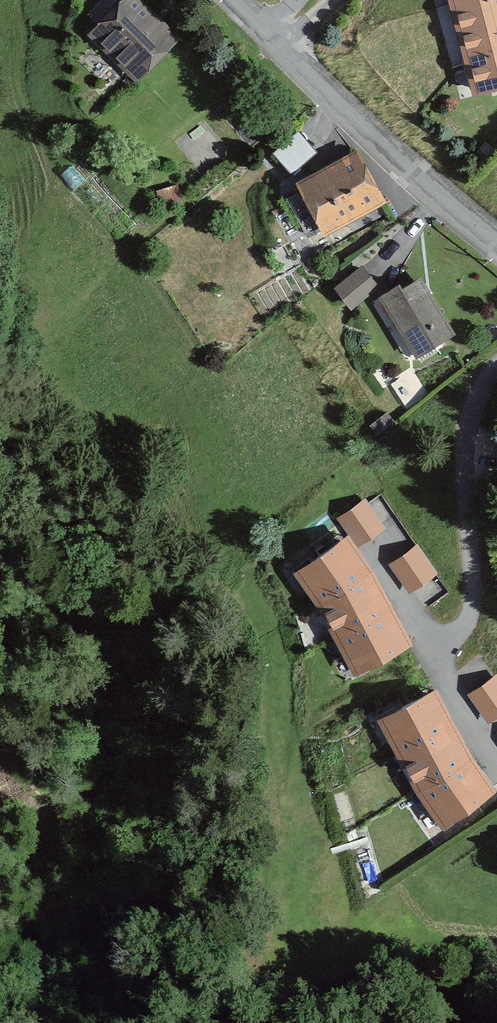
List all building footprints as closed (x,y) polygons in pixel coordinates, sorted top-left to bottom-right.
[(132,94),(176,50),(126,0),(125,0),(81,43),(132,94)] [(496,97),(496,24),(490,26),(485,8),(496,4),(496,0),(435,0),(466,106),(496,97)] [(296,137),(268,161),(284,181),(313,157),(296,137)] [(379,210),(350,158),(282,195),(311,247),(379,210)] [(329,298),(344,317),(375,294),(360,275),(329,298)] [(416,285),(375,307),(407,366),(448,344),(416,285)] [(364,504),(342,520),(359,544),(381,528),(364,504)] [(349,541),(300,575),(321,605),(358,673),(408,644),(371,574),(349,541)] [(419,549),(392,567),(412,596),(438,578),(419,549)] [(467,700),(487,730),(496,723),(496,684),(495,681),(467,700)] [(435,694),(383,722),(420,792),(446,827),(492,792),(470,761),(435,694)]
